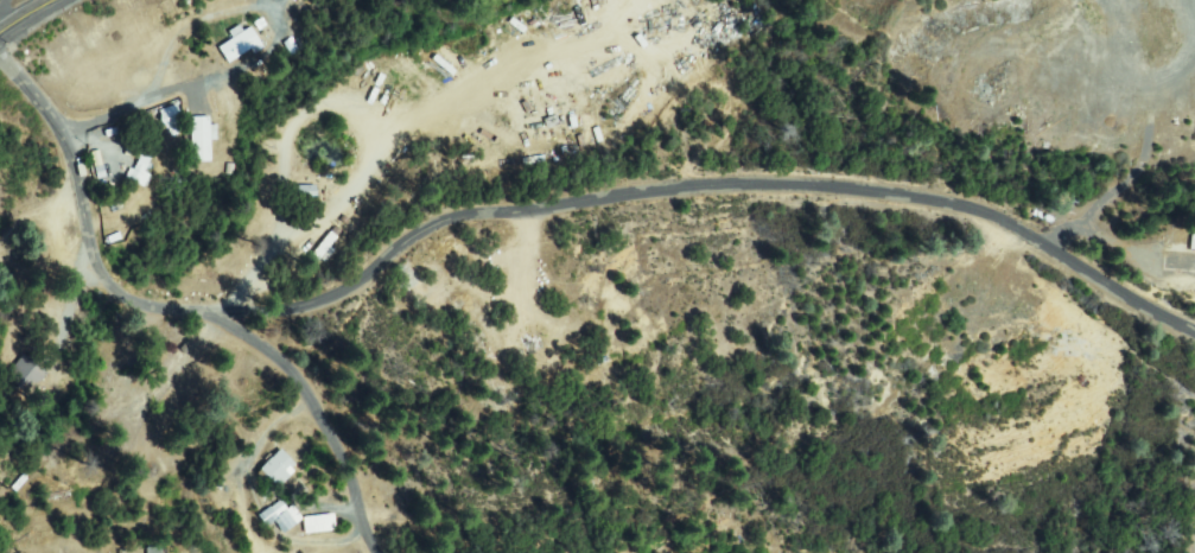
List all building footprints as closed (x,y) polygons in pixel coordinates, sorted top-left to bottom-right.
[(239,28),(242,34),(250,28),(260,44),(229,64),(220,49),(234,39),(230,33),(239,28)] [(166,126),(164,110),(177,109),(178,125),(166,126)] [(209,163),(192,161),(192,122),(217,122),(217,139),(209,139),(209,163)] [(150,159),(141,183),(132,180),(140,155),(150,159)] [(300,185),(317,189),(314,201),(298,198),(300,185)] [(1178,250),(1190,250),(1190,230),(1178,230),(1178,250)] [(303,261),(331,234),(338,241),(310,268),(303,261)] [(1170,267),(1169,252),(1156,253),(1157,268),(1170,267)] [(169,364),(157,367),(151,341),(163,338),(169,364)] [(24,355),(46,375),(28,394),(7,374),(24,355)] [(280,450),(295,464),(274,487),(260,472),(280,450)] [(298,514),(294,528),(262,521),(266,506),(298,514)] [(304,520),(332,516),(333,529),(306,532),(304,520)]
